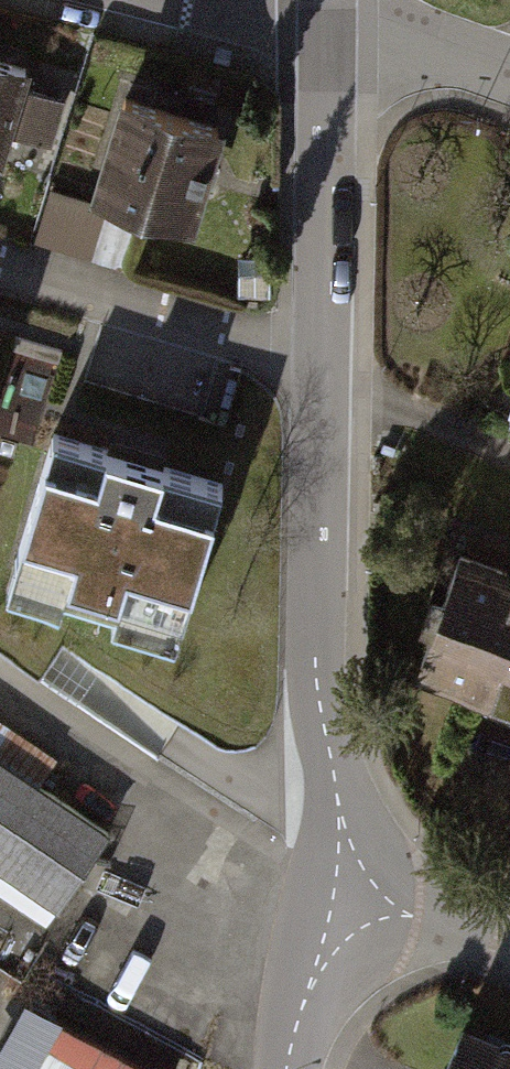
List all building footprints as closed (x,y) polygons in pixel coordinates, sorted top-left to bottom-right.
[(2,165),(13,135),(53,146),(66,99),(26,86),(31,69),(0,60),(0,164),(2,165)] [(228,129),(123,100),(96,196),(200,226),(214,178),(228,129)] [(107,207),(52,189),(35,241),(89,259),(107,207)] [(4,598),(63,616),(68,598),(119,614),(115,628),(174,646),(222,488),(133,461),(53,437),(4,598)] [(449,559),(409,679),(509,713),(509,579),(449,559)] [(42,913),(98,836),(0,765),(0,883),(42,913)] [(179,1062),(25,1000),(0,1061),(0,1068),(177,1068),(179,1062)] [(424,1068),(509,1068),(509,1047),(443,1021),(424,1068)]
